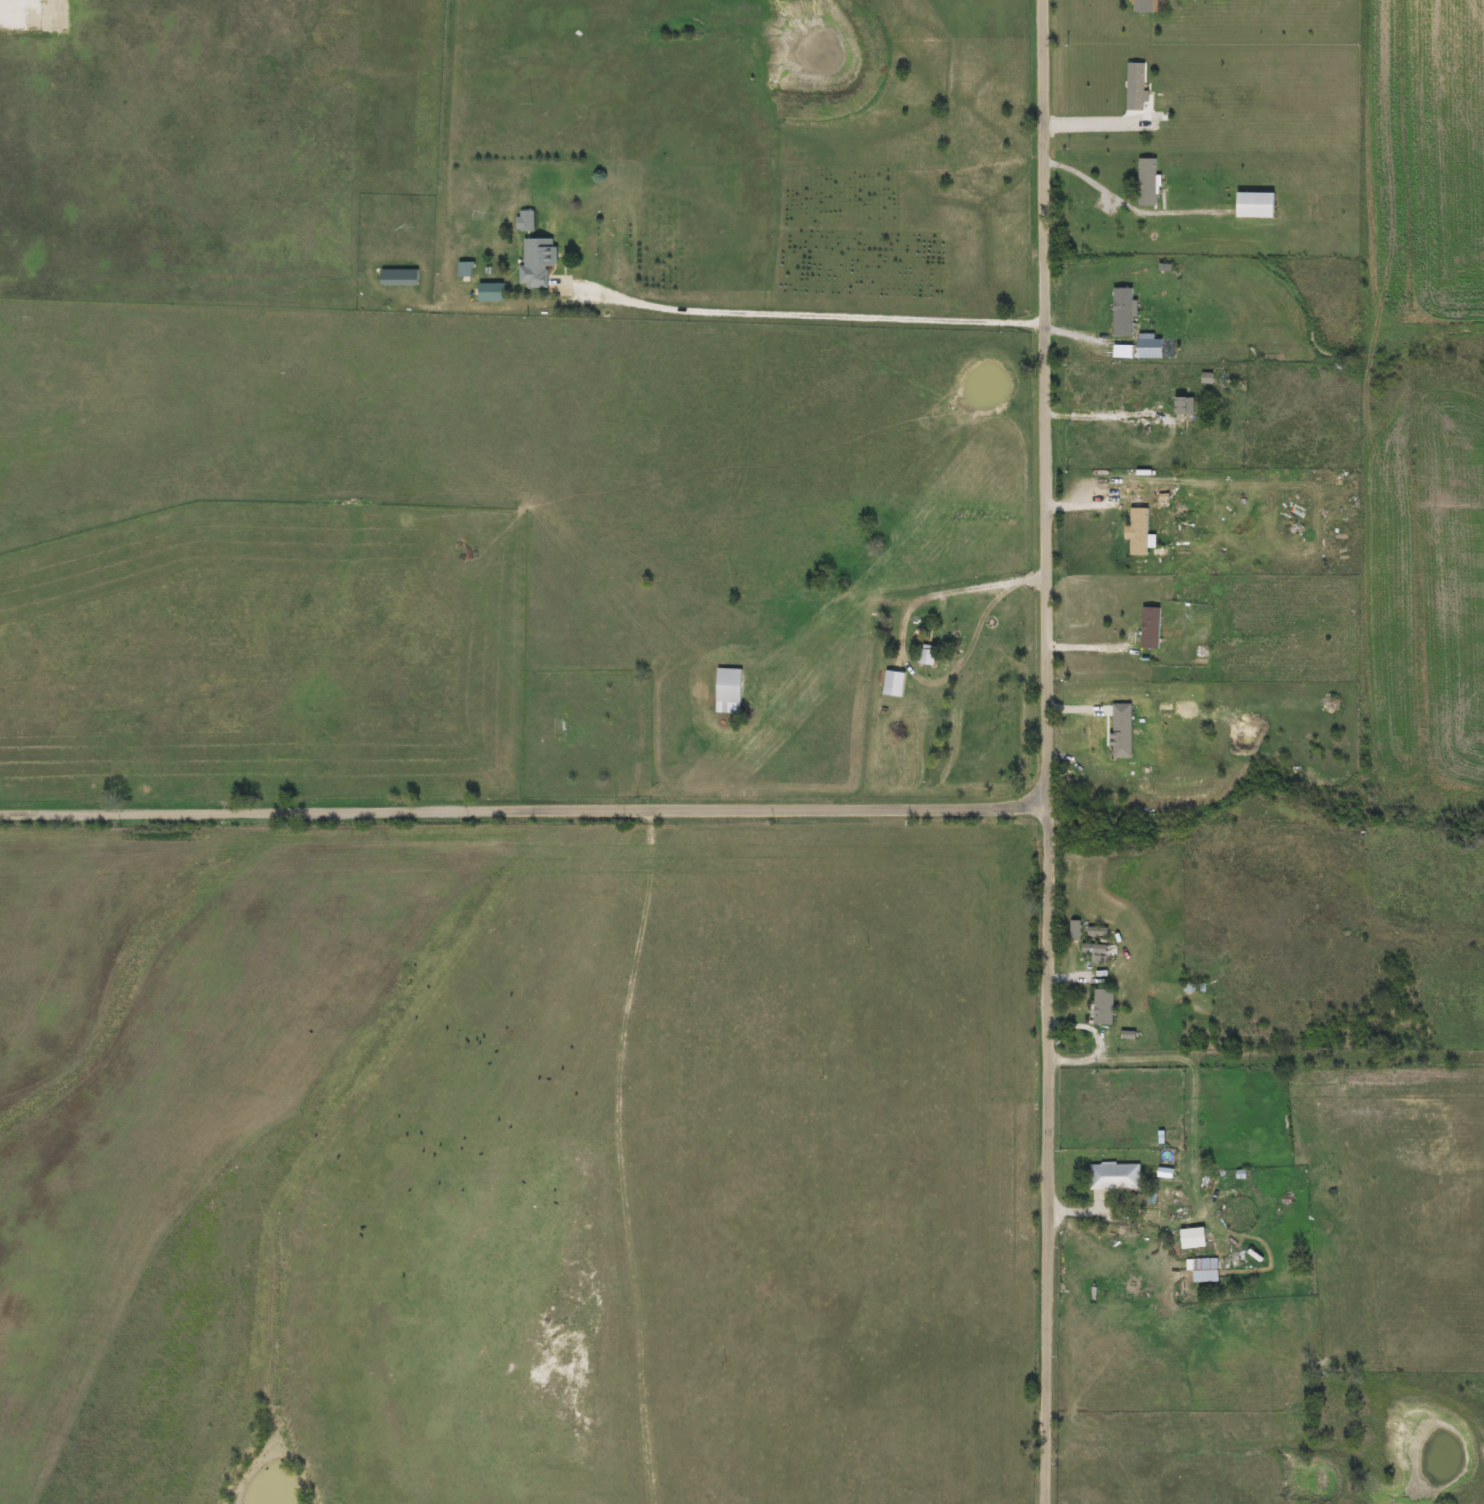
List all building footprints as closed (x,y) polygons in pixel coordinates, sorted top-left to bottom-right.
[(1130,13),(1130,0),(1149,0),(1149,13),(1130,13)] [(1141,110),(1122,110),(1122,64),(1141,64),(1141,110)] [(1153,206),(1134,206),(1134,159),(1153,159),(1153,206)] [(530,231),(516,231),(516,212),(530,212),(530,231)] [(551,238),(552,266),(545,266),(546,287),(519,288),(518,239),(551,238)] [(468,276),(457,276),(457,263),(468,263),(468,276)] [(499,302),(474,302),(474,284),(499,284),(499,302)] [(1129,289),(1129,336),(1109,336),(1109,289),(1129,289)] [(1125,556),(1124,509),(1143,509),(1144,556),(1125,556)] [(1157,609),(1155,649),(1136,649),(1138,608),(1157,609)] [(915,664),(917,647),(930,648),(929,666),(915,664)] [(737,669),(737,713),(712,713),(712,669),(737,669)] [(897,698),(878,696),(881,672),(900,674),(897,698)] [(1083,934),(1084,927),(1105,929),(1104,936),(1083,934)] [(1102,965),(1088,965),(1088,954),(1077,954),(1077,945),(1102,945),(1102,965)] [(1110,1025),(1089,1025),(1089,990),(1110,990),(1110,1025)] [(1136,1164),(1136,1190),(1086,1190),(1086,1164),(1136,1164)] [(1188,1282),(1188,1259),(1213,1259),(1213,1282),(1188,1282)]
